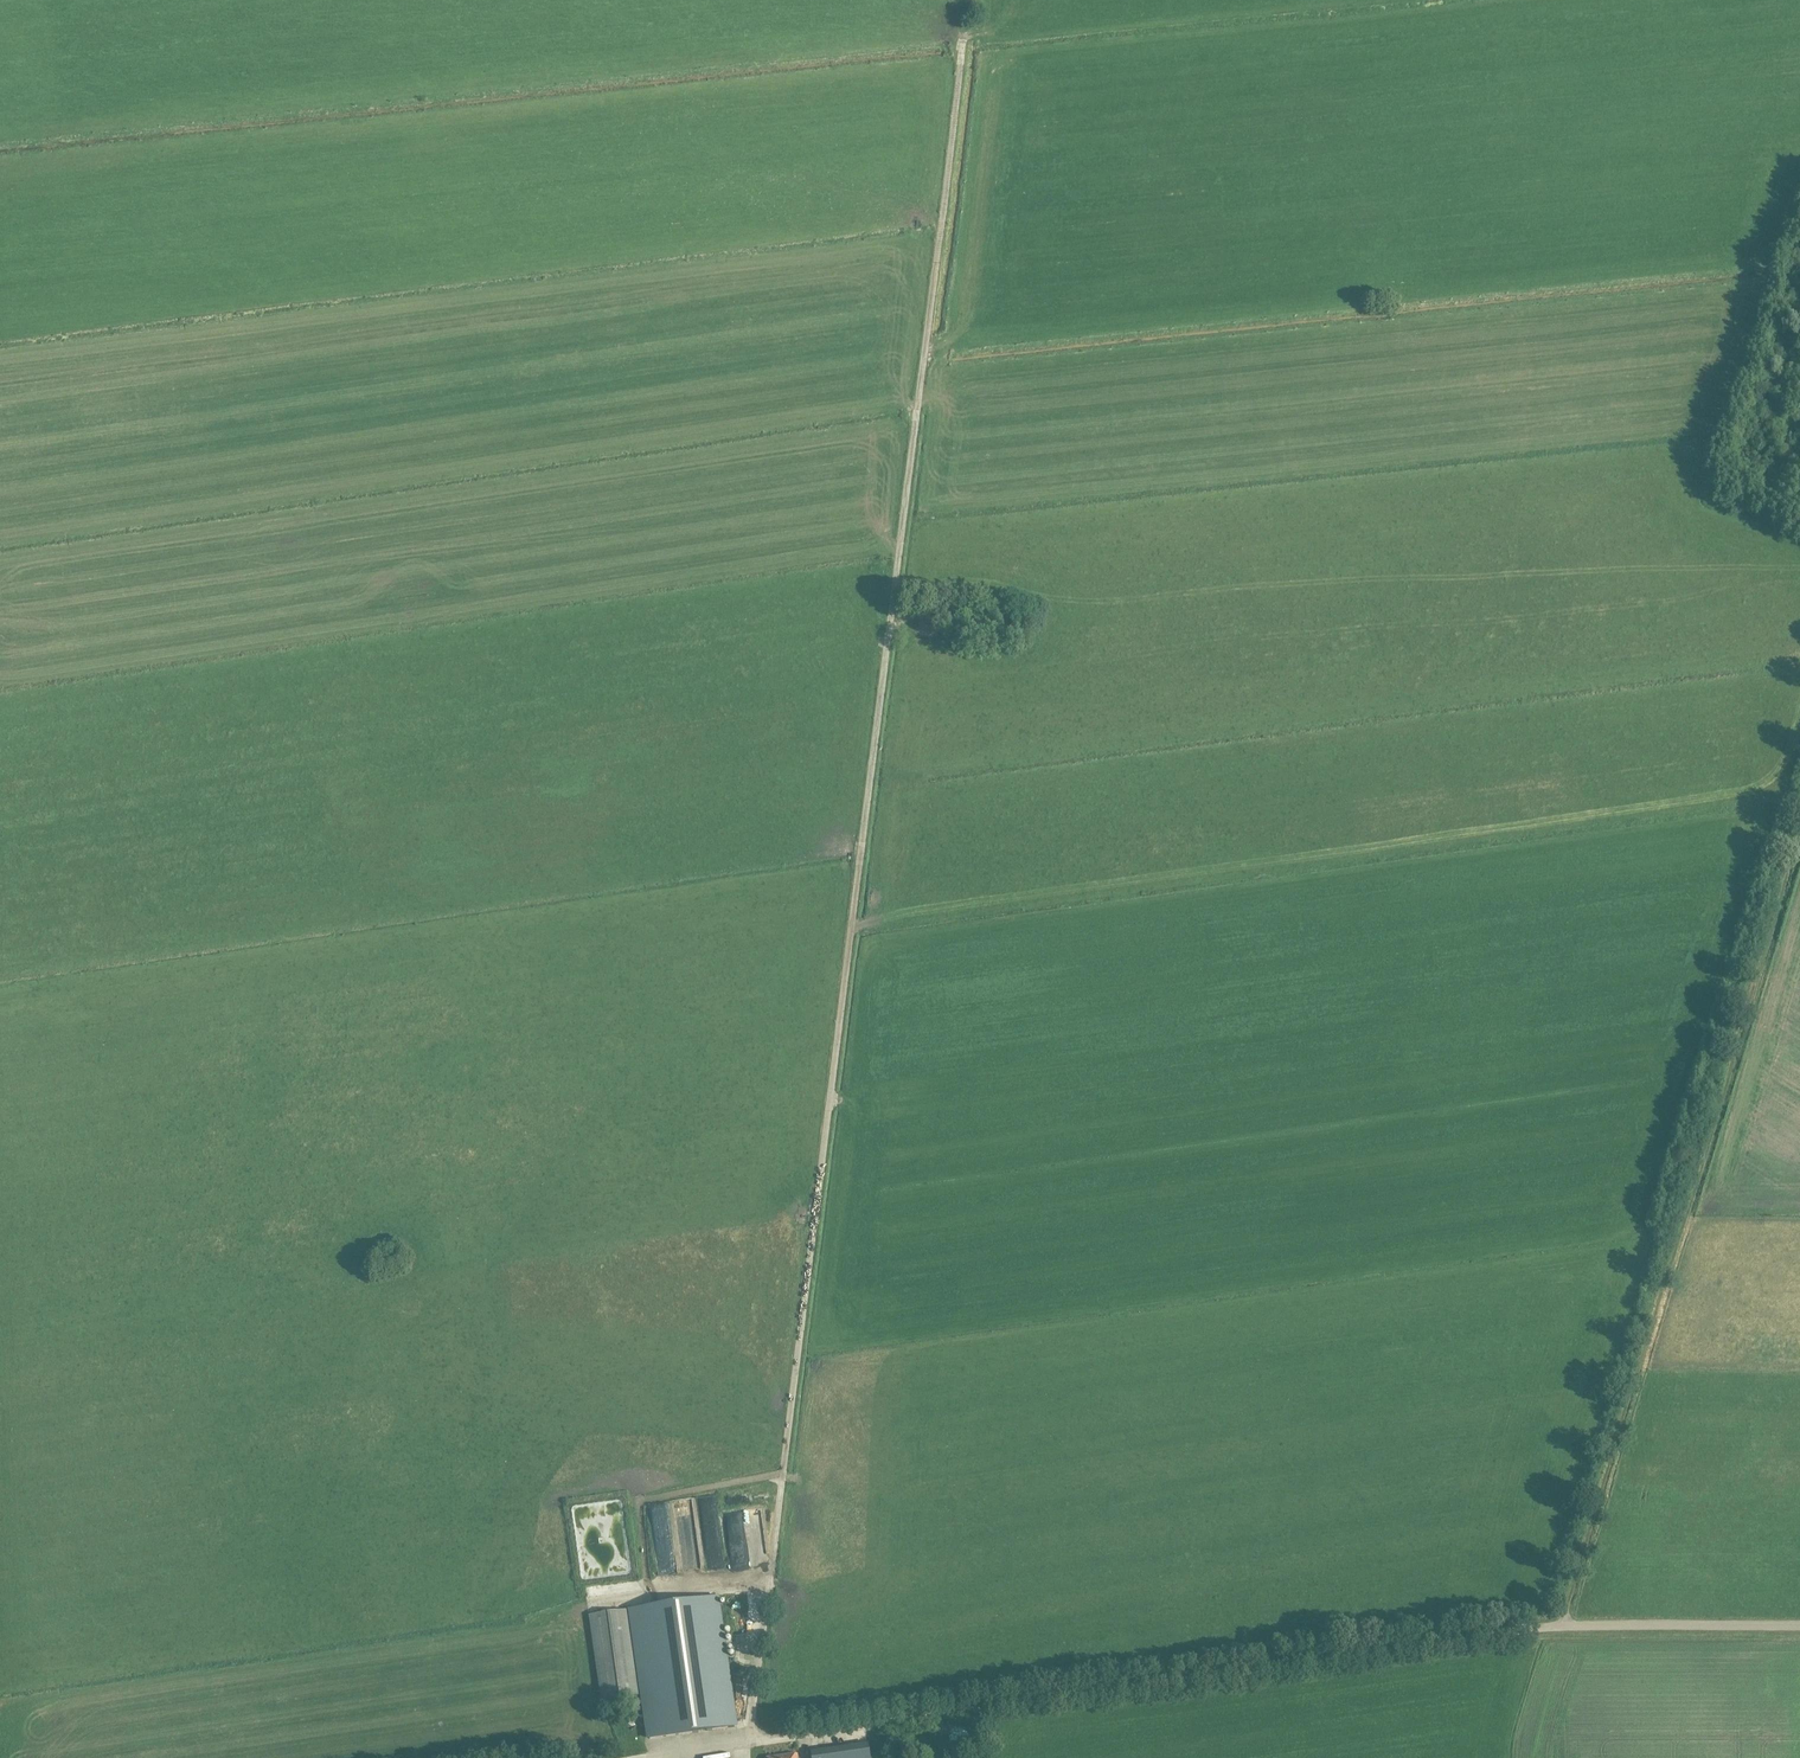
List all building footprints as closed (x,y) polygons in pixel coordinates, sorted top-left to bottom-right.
[(974,617),(973,631),(994,635),(995,621),(974,617)] [(749,1520),(757,1520),(757,1507),(748,1507),(749,1520)] [(657,1523),(666,1523),(666,1514),(649,1515),(650,1527),(657,1526),(657,1523)] [(758,1529),(743,1530),(743,1538),(759,1537),(758,1529)] [(708,1549),(705,1549),(706,1557),(717,1556),(717,1550),(713,1550),(712,1540),(707,1540),(708,1549)] [(739,1544),(726,1545),(727,1560),(740,1559),(739,1544)] [(670,1567),(671,1547),(653,1546),(652,1566),(670,1567)] [(647,1739),(732,1727),(714,1598),(629,1610),(647,1739)] [(627,1610),(589,1616),(601,1701),(639,1696),(627,1610)] [(947,1741),(938,1743),(940,1751),(949,1749),(947,1741)] [(813,1757),(869,1757),(867,1746),(812,1754),(813,1757)]
